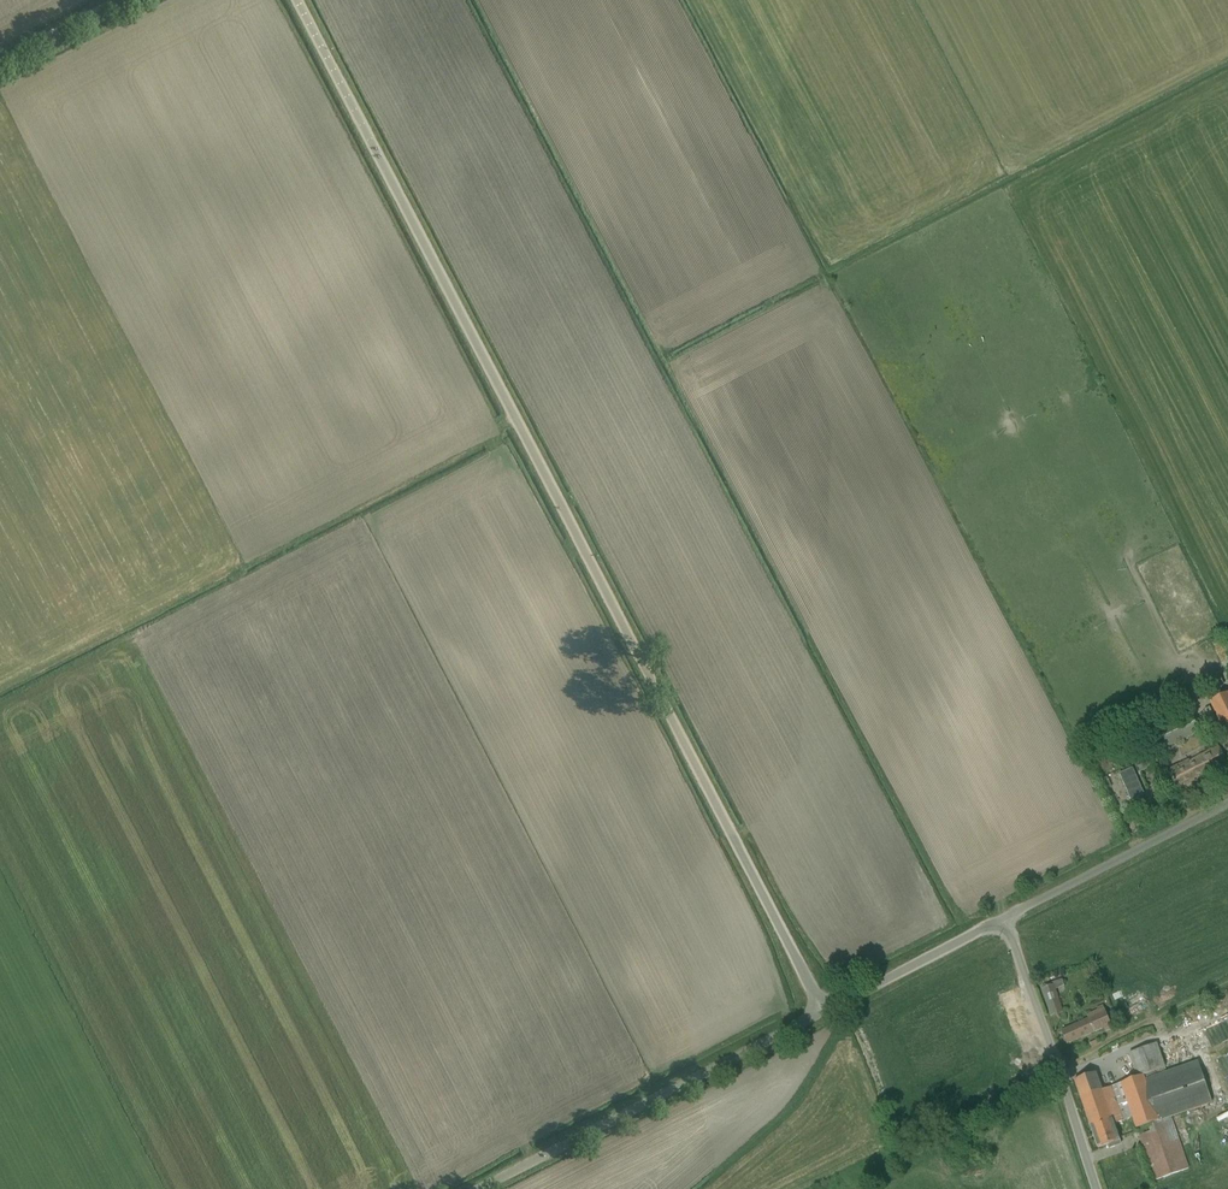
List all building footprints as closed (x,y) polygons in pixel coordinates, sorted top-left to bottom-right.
[(1210,701),(1223,728),(1227,725),(1227,692),(1210,701)] [(1198,732),(1189,715),(1159,730),(1168,747),(1198,732)] [(1227,763),(1218,745),(1210,749),(1210,750),(1190,762),(1190,760),(1169,770),(1173,779),(1172,780),(1177,789),(1227,763)] [(1138,762),(1142,771),(1159,762),(1155,754),(1138,762)] [(1120,774),(1131,800),(1145,794),(1133,768),(1120,774)] [(1052,1016),(1063,1012),(1056,988),(1065,985),(1064,981),(1042,988),(1052,1016)] [(1067,1044),(1108,1026),(1114,1024),(1104,1003),(1097,1006),(1098,1008),(1087,1012),(1090,1019),(1062,1031),(1067,1044)] [(1156,1043),(1127,1053),(1135,1075),(1164,1065),(1156,1043)] [(1198,1060),(1146,1078),(1161,1120),(1212,1103),(1198,1060)] [(1136,1129),(1159,1121),(1143,1076),(1106,1088),(1099,1069),(1075,1078),(1099,1146),(1122,1138),(1116,1122),(1131,1117),(1136,1129)] [(1173,1124),(1138,1136),(1154,1181),(1189,1169),(1173,1124)]
